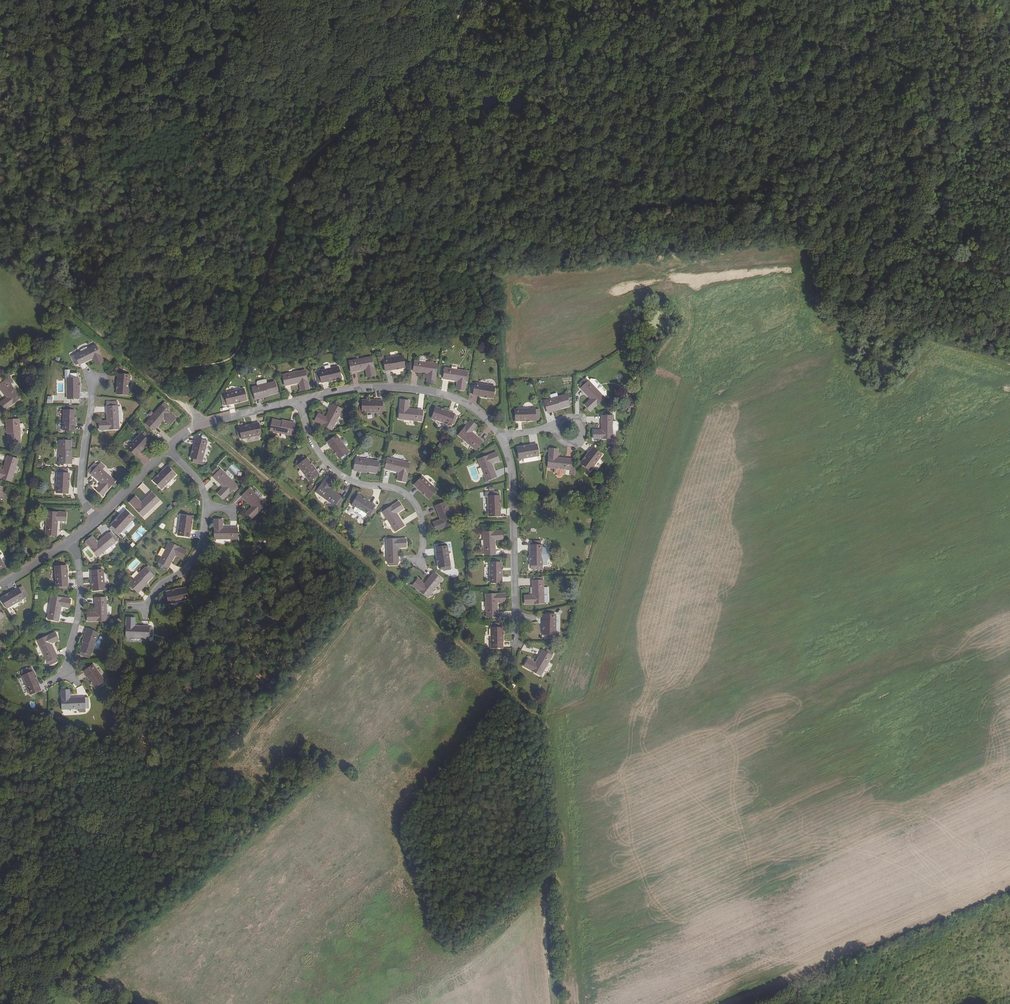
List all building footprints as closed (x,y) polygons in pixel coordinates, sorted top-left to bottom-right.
[(71,355),(75,363),(78,361),(79,363),(80,364),(93,358),(96,365),(104,362),(95,344),(71,355)] [(383,359),(385,371),(405,368),(403,356),(383,359)] [(349,361),(351,372),(365,370),(367,377),(375,376),(371,357),(349,361)] [(413,372),(427,374),(427,382),(435,383),(437,364),(415,361),(413,372)] [(318,371),(321,383),(341,378),(338,366),(318,371)] [(443,379),(457,381),(456,389),(464,391),(467,372),(445,368),(443,379)] [(302,385),(300,386),(301,391),(309,389),(305,370),(282,375),(285,386),(299,383),(302,382),(302,385)] [(130,375),(118,374),(116,394),(128,395),(130,375)] [(79,379),(67,379),(67,399),(79,399),(79,379)] [(587,382),(584,379),(580,383),(583,386),(581,387),(580,388),(590,399),(584,405),(590,411),(604,397),(588,381),(587,382)] [(588,381),(604,397),(606,395),(606,390),(596,380),(591,379),(588,381)] [(7,380),(0,385),(0,389),(6,398),(0,403),(6,410),(21,398),(7,380)] [(269,393),(270,395),(278,393),(274,382),(267,383),(252,387),(255,397),(269,393)] [(473,395),(493,398),(495,386),(475,383),(473,395)] [(226,403),(227,405),(247,400),(244,389),(224,393),(225,395),(221,396),(223,403),(226,403)] [(561,406),(562,408),(569,406),(566,395),(544,401),(547,410),(561,406)] [(362,412),(382,412),(382,400),(362,400),(362,412)] [(406,405),(409,406),(409,401),(401,400),(399,419),(421,421),(423,410),(408,409),(406,409),(406,405)] [(117,402),(110,402),(110,407),(107,407),(108,421),(108,425),(105,425),(104,422),(99,422),(100,431),(119,429),(118,410),(117,406),(117,402)] [(332,430),(342,409),(333,405),(326,417),(319,414),(315,421),(332,430)] [(146,423),(154,431),(164,420),(170,425),(175,418),(161,406),(146,423)] [(64,411),(63,411),(63,430),(75,431),(75,411),(74,411),(74,407),(64,407),(64,411)] [(453,416),(454,415),(454,413),(435,407),(432,419),(450,425),(451,423),(454,424),(456,417),(453,416)] [(538,420),(538,410),(534,410),(534,409),(514,409),(515,421),(535,421),(535,419),(538,420)] [(612,439),(613,416),(601,416),(601,430),(593,430),(593,439),(612,439)] [(19,420),(9,420),(10,435),(8,435),(9,443),(20,443),(19,420)] [(280,423),(281,421),(272,420),(270,431),(293,436),(295,426),(280,423)] [(458,435),(475,450),(482,441),(471,432),(476,426),(470,421),(458,435)] [(240,430),(237,430),(238,436),(241,436),(242,439),(261,435),(259,423),(239,428),(240,430)] [(125,446),(136,457),(149,442),(141,434),(132,444),(129,441),(125,446)] [(327,442),(339,458),(348,451),(337,435),(327,442)] [(195,439),(191,458),(202,461),(207,441),(195,439)] [(59,464),(68,464),(69,449),(71,449),(71,441),(59,441),(59,464)] [(539,456),(536,444),(517,447),(519,460),(539,456)] [(599,458),(602,455),(603,453),(605,455),(607,453),(600,448),(597,452),(592,447),(580,463),(590,471),(592,467),(599,458)] [(571,470),(571,474),(574,475),(575,466),(571,466),(571,459),(557,457),(558,449),(549,448),(547,468),(554,468),(565,469),(570,470),(571,470)] [(496,477),(491,463),(499,461),(496,452),(478,459),(486,481),(486,483),(489,482),(488,480),(496,477)] [(8,456),(3,470),(0,469),(0,478),(11,481),(18,459),(8,456)] [(319,474),(307,458),(297,466),(309,481),(319,474)] [(378,466),(378,463),(378,461),(356,458),(354,468),(368,470),(368,472),(376,473),(377,471),(380,472),(380,466),(378,466)] [(401,476),(398,475),(397,480),(405,482),(410,463),(387,458),(385,469),(399,472),(402,473),(401,476)] [(599,458),(592,467),(596,470),(598,468),(599,469),(601,468),(602,467),(602,465),(601,463),(602,461),(599,458)] [(95,463),(90,469),(92,472),(91,474),(101,484),(96,490),(102,496),(115,481),(102,470),(98,466),(95,463)] [(167,466),(153,480),(161,489),(175,475),(167,466)] [(231,480),(224,473),(220,469),(220,470),(217,467),(212,472),(215,475),(213,477),(223,487),(217,493),(224,499),(233,490),(235,492),(238,488),(236,486),(237,485),(231,480)] [(565,474),(565,469),(554,468),(554,473),(557,473),(557,475),(558,477),(560,477),(561,476),(562,474),(565,474)] [(56,493),(68,493),(69,473),(68,473),(68,470),(58,469),(57,474),(56,493)] [(227,471),(224,473),(231,480),(234,477),(227,471)] [(428,499),(436,490),(422,476),(414,485),(428,499)] [(316,492),(334,506),(341,497),(329,488),(334,482),(327,477),(316,492)] [(487,492),(487,493),(488,512),(499,512),(499,488),(485,488),(485,492),(487,492)] [(266,505),(249,489),(242,496),(252,506),(246,512),(252,518),(266,505)] [(129,503),(143,517),(159,500),(152,493),(142,503),(135,497),(129,503)] [(355,507),(366,514),(369,516),(371,511),(374,512),(376,509),(373,508),(375,505),(357,495),(357,496),(354,494),(349,503),(352,505),(351,506),(355,507)] [(397,509),(399,511),(403,509),(398,502),(382,512),(395,532),(404,526),(396,513),(395,511),(397,509)] [(438,523),(437,520),(433,522),(436,531),(454,523),(445,502),(435,506),(440,519),(441,522),(438,523)] [(366,514),(355,507),(353,510),(354,512),(355,513),(356,515),(359,517),(362,516),(363,517),(365,517),(366,514)] [(111,525),(120,533),(134,518),(125,510),(111,525)] [(47,512),(46,535),(56,535),(57,521),(66,521),(66,513),(47,512)] [(192,517),(180,515),(177,535),(189,537),(192,517)] [(238,539),(237,528),(223,528),(223,520),(214,520),(215,539),(238,539)] [(488,529),(483,529),(483,532),(484,555),(495,555),(494,540),(503,540),(502,531),(488,532),(488,529)] [(91,543),(93,541),(90,537),(83,542),(84,543),(82,545),(85,547),(86,546),(95,557),(116,542),(111,536),(110,538),(107,534),(95,544),(93,545),(91,543)] [(401,545),(401,548),(406,548),(406,539),(387,540),(387,563),(388,563),(389,565),(395,565),(395,563),(397,562),(398,562),(398,548),(398,545),(401,545)] [(159,566),(164,569),(166,566),(168,568),(175,555),(176,553),(179,554),(178,556),(182,559),(186,551),(169,542),(165,550),(162,557),(159,563),(160,563),(159,566)] [(542,565),(542,545),(530,545),(530,566),(542,565)] [(450,566),(447,546),(435,548),(438,568),(450,566)] [(500,560),(490,560),(490,562),(489,563),(490,575),(490,583),(502,582),(502,562),(500,562),(500,560)] [(56,587),(68,586),(67,566),(54,567),(56,587)] [(145,568),(129,584),(135,591),(146,581),(147,582),(154,576),(153,576),(151,574),(153,572),(148,566),(146,568),(145,568)] [(91,571),(93,591),(105,590),(103,570),(91,571)] [(412,586),(427,598),(441,580),(433,573),(424,584),(418,579),(412,586)] [(535,580),(533,581),(532,581),(532,595),(524,595),(524,604),(543,604),(543,580),(542,577),(535,578),(535,580)] [(146,581),(135,591),(137,592),(147,582),(146,581)] [(188,600),(185,587),(166,592),(169,605),(188,600)] [(7,608),(24,598),(23,597),(27,594),(23,588),(20,590),(18,588),(1,598),(7,608)] [(500,599),(500,602),(505,602),(505,594),(485,594),(486,617),(497,617),(497,602),(497,599),(500,599)] [(48,619),(59,621),(61,607),(69,608),(71,600),(52,596),(48,619)] [(92,616),(92,613),(87,613),(87,621),(107,621),(106,598),(95,598),(95,613),(96,616),(92,616)] [(555,615),(543,615),(543,635),(555,635),(555,615)] [(149,630),(149,627),(135,626),(131,626),(132,623),(135,623),(135,618),(126,617),(126,637),(152,638),(152,630),(149,630)] [(503,648),(503,628),(501,628),(502,624),(491,623),(491,628),(491,629),(491,648),(503,648)] [(99,633),(90,630),(85,644),(83,643),(80,651),(91,655),(99,633)] [(58,661),(57,659),(55,659),(55,658),(56,658),(57,657),(51,644),(50,641),(53,640),(54,642),(59,640),(55,632),(37,640),(47,662),(48,662),(49,665),(58,661)] [(531,664),(532,661),(528,659),(524,667),(541,676),(552,656),(542,650),(535,663),(534,665),(531,664)] [(93,664),(83,672),(94,688),(105,681),(93,664)] [(30,695),(41,690),(33,671),(22,676),(30,695)] [(69,690),(61,691),(62,710),(85,708),(85,697),(70,698),(69,690)]
